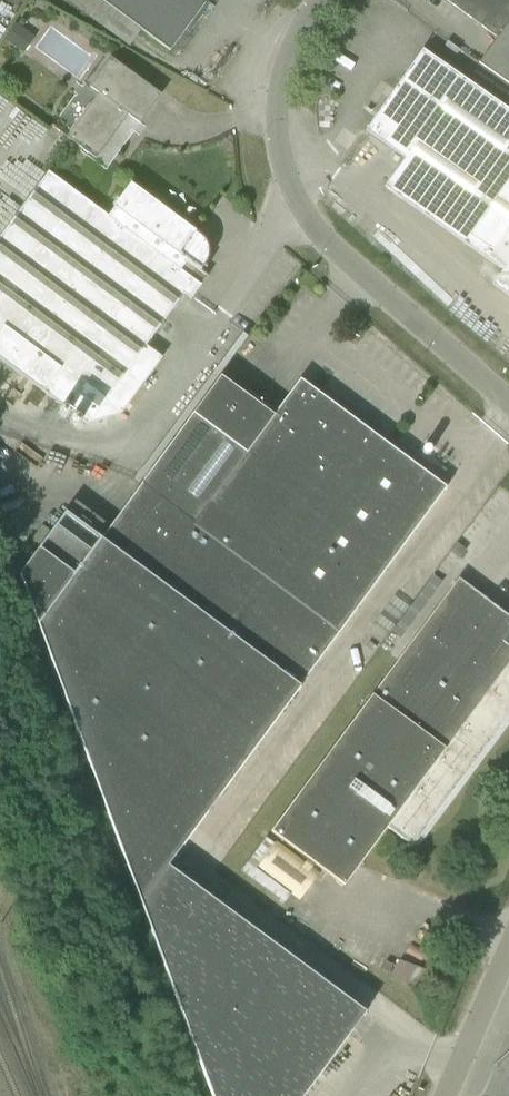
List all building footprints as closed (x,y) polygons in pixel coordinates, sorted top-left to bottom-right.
[(170,51),(205,3),(201,0),(100,0),(170,51)] [(498,38),(480,63),(508,84),(508,0),(446,0),(498,38)] [(3,38),(23,54),(36,37),(16,22),(3,38)] [(422,50),(366,131),(405,158),(385,187),(503,271),(493,285),(508,296),(508,111),(422,50)] [(99,93),(67,137),(83,149),(83,150),(88,154),(88,153),(96,158),(128,114),(140,123),(160,96),(111,60),(91,87),(99,93)] [(40,143),(48,131),(0,96),(0,114),(40,143)] [(0,237),(0,360),(87,425),(120,414),(162,358),(145,346),(180,298),(183,294),(190,299),(208,276),(200,270),(204,266),(206,268),(206,267),(204,265),(201,263),(199,260),(198,258),(196,255),(200,253),(199,248),(195,247),(196,243),(198,239),(200,235),(201,233),(200,232),(199,234),(162,207),(160,201),(154,197),(148,197),(137,189),(134,192),(129,192),(125,191),(113,207),(114,208),(107,216),(48,172),(35,190),(0,237)] [(19,574),(212,1095),(304,1095),(366,1012),(166,864),(301,686),(300,685),(446,488),(367,430),(372,423),(365,418),(360,424),(300,379),(273,416),(219,377),(101,538),(65,511),(19,574)] [(308,858),(305,861),(277,841),(257,868),(300,900),(320,873),(312,867),(315,863),(344,885),(387,827),(413,846),(508,716),(508,646),(503,641),(508,633),(508,616),(458,578),(271,831),(308,858)]
